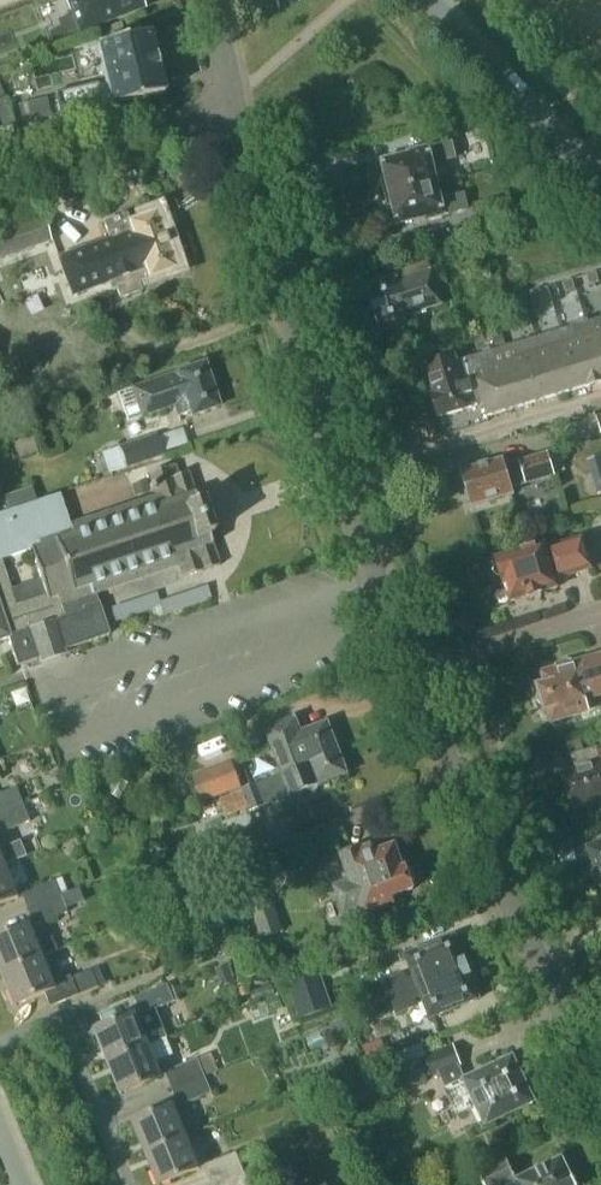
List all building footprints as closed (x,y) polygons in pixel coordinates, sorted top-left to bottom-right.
[(142,8),(139,0),(67,0),(79,32),(142,8)] [(97,48),(111,108),(163,95),(149,35),(97,48)] [(20,117),(23,130),(51,124),(44,93),(0,102),(0,121),(20,117)] [(392,192),(436,180),(432,163),(455,158),(451,143),(429,148),(428,147),(410,151),(411,156),(400,159),(399,157),(384,160),(392,192)] [(443,214),(467,209),(465,197),(464,193),(441,198),(436,180),(392,192),(399,223),(424,216),(425,219),(443,214)] [(176,269),(155,213),(126,223),(124,217),(103,225),(108,240),(57,259),(71,296),(109,282),(111,289),(116,288),(120,298),(140,290),(137,284),(176,269)] [(33,247),(37,257),(51,252),(48,242),(51,241),(42,216),(0,232),(0,260),(33,247)] [(405,315),(442,304),(431,269),(397,280),(396,277),(366,286),(380,332),(407,323),(405,315)] [(491,351),(498,376),(477,382),(483,402),(487,416),(600,382),(600,297),(582,303),(586,320),(569,325),(569,327),(491,351)] [(498,376),(491,351),(490,346),(482,349),(483,354),(457,362),(455,356),(426,365),(435,394),(477,382),(498,376)] [(190,416),(218,406),(204,364),(132,388),(142,417),(174,406),(177,416),(188,413),(190,416)] [(483,402),(477,382),(435,394),(432,395),(438,418),(471,408),(471,406),(483,402)] [(156,433),(101,453),(108,474),(163,455),(156,433)] [(511,488),(554,475),(548,454),(504,466),(503,460),(463,472),(473,505),(512,493),(511,488)] [(107,637),(93,596),(176,569),(180,582),(215,570),(206,543),(210,542),(199,508),(196,508),(186,478),(177,481),(172,466),(146,475),(153,499),(68,527),(57,494),(36,501),(31,487),(4,496),(8,511),(0,514),(0,642),(6,640),(15,667),(107,637)] [(131,485),(135,496),(150,491),(146,480),(131,485)] [(523,544),(521,552),(496,559),(498,563),(496,568),(498,573),(502,576),(503,580),(504,580),(511,601),(557,587),(555,579),(591,568),(582,538),(546,549),(544,544),(539,546),(534,541),(523,544)] [(600,694),(600,657),(573,665),(573,664),(542,673),(546,685),(539,687),(545,709),(548,709),(551,721),(587,711),(583,699),(600,694)] [(281,774),(339,752),(328,724),(301,735),(295,718),(264,730),(281,774)] [(572,756),(576,770),(562,774),(573,808),(600,800),(600,748),(572,756)] [(347,774),(339,752),(281,774),(243,788),(252,811),(347,774)] [(232,761),(192,776),(203,803),(242,787),(232,761)] [(127,786),(105,774),(98,787),(121,799),(127,786)] [(0,794),(0,814),(24,804),(17,787),(0,794)] [(219,799),(226,816),(249,807),(243,790),(219,799)] [(0,814),(0,833),(31,821),(24,804),(0,814)] [(97,834),(92,824),(81,829),(86,839),(97,834)] [(5,866),(4,865),(27,855),(21,841),(0,849),(0,868),(5,866)] [(587,848),(600,886),(600,842),(587,848)] [(414,889),(416,882),(412,872),(407,870),(405,866),(402,868),(394,844),(362,856),(360,849),(340,856),(349,881),(334,886),(345,915),(360,909),(362,915),(390,905),(392,900),(415,892),(414,889)] [(0,868),(0,905),(18,897),(5,866),(0,868)] [(55,880),(22,893),(29,909),(61,896),(55,880)] [(29,909),(35,925),(68,912),(61,896),(29,909)] [(282,929),(272,899),(250,906),(261,937),(282,929)] [(2,974),(43,957),(43,956),(58,949),(53,936),(37,943),(29,924),(0,936),(0,970),(2,974)] [(391,997),(467,967),(454,936),(405,955),(414,977),(405,981),(402,974),(384,981),(391,997)] [(43,957),(2,974),(15,1005),(46,992),(52,1007),(100,987),(93,970),(74,978),(72,974),(54,982),(43,957)] [(479,998),(467,967),(391,997),(397,1013),(415,1006),(412,999),(421,996),(430,1018),(479,998)] [(333,1007),(319,969),(286,981),(299,1019),(333,1007)] [(93,1030),(107,1063),(148,1046),(148,1045),(168,1037),(156,1008),(173,1001),(167,984),(135,997),(141,1011),(93,1030)] [(345,1019),(330,1024),(335,1035),(349,1030),(345,1019)] [(148,1046),(107,1063),(119,1095),(161,1078),(148,1046)] [(485,1125),(535,1103),(512,1055),(486,1067),(464,1077),(458,1065),(460,1064),(453,1046),(397,1067),(405,1087),(444,1072),(450,1086),(444,1088),(456,1114),(476,1105),(485,1125)] [(211,1052),(165,1072),(172,1089),(205,1075),(218,1069),(211,1052)] [(172,1089),(179,1105),(212,1092),(205,1075),(172,1089)] [(130,1123),(144,1155),(186,1138),(172,1105),(130,1123)] [(144,1155),(156,1184),(160,1184),(199,1169),(186,1138),(144,1155)] [(237,1152),(204,1165),(210,1182),(244,1169),(237,1152)] [(562,1158),(517,1179),(507,1157),(479,1171),(485,1184),(575,1184),(562,1158)] [(212,1184),(250,1184),(244,1169),(210,1182),(212,1184)]
